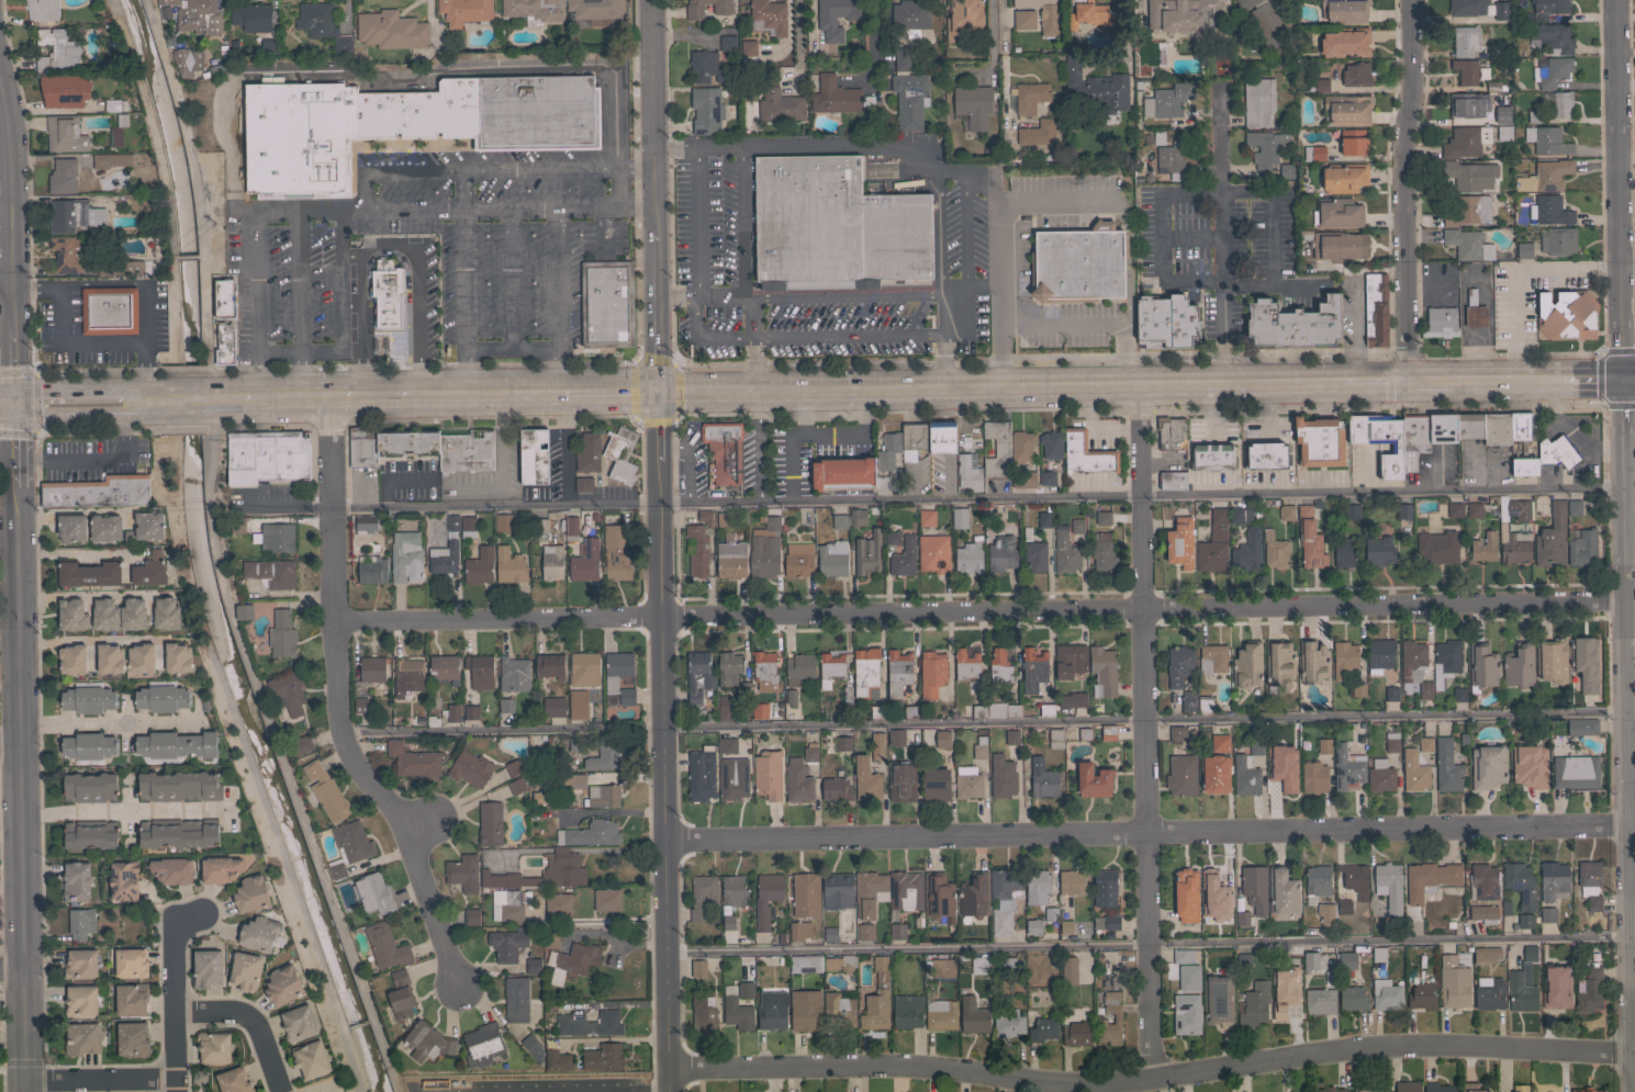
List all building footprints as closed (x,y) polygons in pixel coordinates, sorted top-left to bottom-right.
[(29,21),(25,0),(58,0),(58,20),(29,21)] [(186,8),(186,0),(216,0),(216,11),(222,11),(222,34),(217,34),(217,35),(210,35),(210,34),(204,34),(204,30),(190,30),(190,32),(177,32),(177,8),(186,8)] [(437,13),(437,0),(492,0),(493,21),(488,21),(488,24),(479,24),(479,21),(461,21),(461,29),(447,30),(447,22),(444,22),(444,12),(437,13)] [(502,18),(501,0),(564,0),(564,21),(539,22),(539,19),(533,19),(533,15),(523,15),(523,16),(502,18)] [(565,11),(565,0),(621,0),(621,19),(589,19),(589,26),(568,26),(568,11),(565,11)] [(687,4),(687,0),(691,0),(731,0),(731,1),(732,1),(732,14),(713,14),(713,3),(703,3),(704,19),(686,20),(685,4),(687,4)] [(750,21),(750,0),(767,0),(768,3),(785,2),(786,37),(774,37),(773,27),(763,27),(762,20),(750,21)] [(818,31),(817,0),(857,0),(858,20),(844,21),(844,16),(836,16),(836,26),(842,26),(842,43),(824,44),(822,30),(818,31)] [(899,4),(899,0),(929,0),(930,29),(919,29),(919,38),(906,38),(906,35),(899,35),(899,38),(892,38),(891,4),(899,4)] [(953,14),(952,0),(961,0),(962,13),(986,13),(987,32),(970,32),(968,23),(956,23),(956,40),(945,40),(945,14),(953,14)] [(1012,8),(1012,0),(1054,0),(1054,3),(1059,3),(1060,36),(1041,36),(1041,26),(1040,26),(1040,20),(1041,20),(1041,18),(1039,18),(1039,11),(1041,9),(1041,7),(1012,8)] [(1071,4),(1071,0),(1093,0),(1093,2),(1116,2),(1116,24),(1107,24),(1107,30),(1077,30),(1077,31),(1067,31),(1067,18),(1074,18),(1074,4),(1071,4)] [(1164,0),(1174,0),(1220,0),(1221,40),(1199,40),(1199,31),(1195,32),(1192,33),(1187,33),(1186,31),(1185,31),(1184,33),(1178,33),(1176,32),(1174,32),(1173,33),(1165,33),(1164,32),(1161,32),(1161,29),(1157,29),(1157,30),(1150,30),(1150,29),(1147,29),(1147,0),(1164,0)] [(1247,9),(1242,0),(1269,0),(1271,0),(1288,29),(1286,30),(1286,47),(1264,47),(1264,36),(1248,12),(1255,8),(1253,5),(1247,9)] [(1321,19),(1321,0),(1369,0),(1369,5),(1366,5),(1367,23),(1329,24),(1329,21),(1326,21),(1326,19),(1321,19)] [(1449,16),(1449,0),(1489,0),(1489,2),(1509,2),(1509,20),(1494,20),(1494,14),(1476,14),(1476,15),(1449,16)] [(1531,2),(1530,0),(1568,0),(1569,13),(1547,14),(1547,21),(1534,21),(1534,11),(1533,2),(1531,2)] [(333,3),(333,26),(338,26),(339,36),(351,36),(351,55),(334,55),(334,38),(307,38),(307,30),(295,30),(294,19),(299,19),(299,3),(333,3)] [(243,33),(243,25),(231,25),(231,5),(271,4),(271,32),(243,33)] [(377,48),(377,44),(363,44),(363,41),(357,41),(357,14),(380,13),(380,9),(396,9),(397,18),(415,18),(415,22),(428,22),(428,47),(377,48)] [(1035,30),(1014,30),(1014,11),(1034,10),(1035,30)] [(1569,24),(1569,40),(1574,40),(1574,45),(1572,45),(1572,55),(1548,55),(1548,40),(1528,40),(1528,25),(1569,24)] [(1369,26),(1369,53),(1340,53),(1339,27),(1369,26)] [(1453,27),(1479,26),(1479,36),(1480,36),(1480,43),(1479,43),(1479,50),(1472,50),(1472,57),(1454,57),(1453,27)] [(1332,43),(1318,43),(1318,27),(1332,27),(1332,43)] [(64,66),(64,69),(52,69),(52,71),(36,71),(35,57),(48,57),(48,53),(52,53),(52,45),(36,45),(36,30),(48,29),(48,33),(52,33),(52,29),(66,29),(66,41),(78,41),(79,66),(64,66)] [(737,50),(720,52),(719,36),(736,35),(737,50)] [(277,38),(278,55),(261,55),(261,40),(277,38)] [(757,56),(746,56),(746,61),(742,61),(742,56),(741,56),(741,41),(757,41),(757,56)] [(894,48),(909,47),(909,71),(895,71),(894,48)] [(173,57),(172,49),(177,49),(178,48),(184,48),(186,49),(190,49),(190,52),(203,50),(203,70),(191,71),(192,78),(181,78),(173,57)] [(695,85),(694,69),(691,69),(690,65),(688,65),(688,60),(691,60),(690,52),(701,52),(701,50),(706,49),(706,52),(717,52),(717,66),(729,66),(729,82),(716,82),(715,75),(708,76),(709,83),(695,85)] [(1128,110),(1115,111),(1115,114),(1108,114),(1108,110),(1104,110),(1104,102),(1065,102),(1065,53),(1079,53),(1080,81),(1085,81),(1085,77),(1111,77),(1111,74),(1128,74),(1128,110)] [(1538,91),(1538,81),(1533,81),(1532,67),(1537,67),(1537,59),(1546,59),(1546,58),(1571,57),(1572,71),(1567,71),(1567,74),(1569,74),(1569,80),(1564,81),(1564,79),(1553,79),(1554,90),(1538,91)] [(1477,60),(1477,68),(1489,68),(1488,79),(1477,79),(1477,86),(1458,86),(1458,69),(1451,69),(1451,60),(1477,60)] [(1342,87),(1342,70),(1345,70),(1345,65),(1355,65),(1354,63),(1369,61),(1370,76),(1369,76),(1369,77),(1370,78),(1370,81),(1369,82),(1369,86),(1342,87)] [(810,112),(810,93),(818,93),(818,72),(835,72),(835,87),(842,87),(842,89),(862,88),(862,93),(861,93),(862,111),(810,112)] [(922,131),(897,132),(896,91),(891,92),(891,75),(926,74),(927,94),(921,94),(921,97),(928,97),(928,106),(921,106),(922,131)] [(91,82),(89,91),(90,100),(83,100),(83,108),(44,109),(44,101),(40,83),(40,76),(76,76),(91,82)] [(1243,79),(1274,79),(1275,112),(1272,112),(1273,126),(1244,127),(1243,79)] [(1329,79),(1329,80),(1330,80),(1330,91),(1329,91),(1329,92),(1315,92),(1314,79),(1329,79)] [(1500,81),(1500,85),(1505,85),(1505,91),(1487,91),(1486,81),(1500,81)] [(1172,83),(1192,82),(1194,97),(1185,98),(1185,101),(1178,101),(1178,108),(1183,108),(1183,116),(1142,117),(1142,98),(1153,98),(1153,89),(1172,89),(1172,83)] [(1016,94),(1009,95),(1009,88),(1016,88),(1016,85),(1035,85),(1035,83),(1050,83),(1050,102),(1034,102),(1034,116),(1022,116),(1023,120),(1017,120),(1017,116),(1016,116),(1016,94)] [(780,98),(804,97),(805,119),(759,121),(758,100),(763,100),(762,87),(779,86),(780,98)] [(233,95),(331,93),(331,98),(344,97),(345,104),(426,102),(426,92),(429,89),(581,87),(582,98),(586,98),(587,159),(461,161),(461,148),(427,149),(427,143),(425,143),(425,148),(388,149),(388,144),(384,144),(384,149),(337,150),(338,207),(301,209),(301,210),(273,210),(273,209),(245,209),(245,204),(235,204),(233,95)] [(953,87),(990,87),(990,114),(987,114),(987,131),(967,131),(967,114),(953,114),(953,87)] [(691,88),(719,88),(719,103),(724,103),(724,120),(720,120),(720,126),(716,126),(716,133),(709,133),(709,135),(693,135),(692,119),(695,119),(694,110),(691,110),(691,88)] [(1553,92),(1571,91),(1572,111),(1568,112),(1569,117),(1554,119),(1553,92)] [(1471,93),(1472,108),(1475,108),(1476,117),(1463,119),(1463,116),(1451,116),(1449,102),(1453,102),(1453,93),(1471,93)] [(1371,95),(1371,106),(1369,106),(1369,123),(1368,123),(1368,126),(1331,126),(1331,123),(1329,123),(1329,109),(1323,109),(1323,95),(1371,95)] [(120,100),(120,106),(123,106),(123,111),(121,111),(121,112),(104,112),(103,100),(120,100)] [(1486,102),(1498,102),(1498,110),(1500,110),(1500,124),(1486,125),(1486,102)] [(1527,123),(1527,111),(1539,111),(1541,123),(1527,123)] [(109,125),(117,125),(117,114),(127,114),(128,126),(122,127),(122,147),(116,147),(116,148),(109,148),(109,125)] [(48,151),(47,133),(46,133),(46,116),(78,115),(78,124),(77,124),(77,136),(88,135),(88,151),(48,151)] [(1054,144),(1017,144),(1017,128),(1038,127),(1038,119),(1054,117),(1054,144)] [(1496,126),(1511,125),(1511,140),(1497,140),(1496,126)] [(1490,126),(1491,144),(1480,144),(1480,156),(1457,156),(1457,159),(1442,159),(1441,144),(1448,144),(1447,138),(1452,138),(1451,127),(1490,126)] [(1534,155),(1534,142),(1524,142),(1524,128),(1559,127),(1560,144),(1574,143),(1574,154),(1534,155)] [(1340,131),(1364,130),(1364,137),(1367,137),(1368,155),(1341,155),(1340,131)] [(1272,132),(1272,134),(1288,134),(1288,145),(1277,145),(1277,164),(1270,164),(1270,171),(1255,171),(1255,164),(1252,164),(1252,153),(1258,153),(1258,145),(1253,145),(1253,147),(1247,147),(1247,145),(1244,145),(1244,132),(1272,132)] [(1169,181),(1169,173),(1157,173),(1156,147),(1172,147),(1172,140),(1179,140),(1179,147),(1180,147),(1180,160),(1183,160),(1184,172),(1183,172),(1183,181),(1169,181)] [(1065,146),(1065,160),(1051,160),(1051,146),(1065,146)] [(1325,146),(1325,160),(1303,161),(1303,146),(1325,146)] [(132,154),(133,166),(109,166),(109,169),(92,169),(92,155),(132,154)] [(859,280),(862,280),(863,288),(758,289),(758,281),(753,281),(751,156),(860,154),(861,181),(858,181),(858,194),(859,280)] [(77,193),(48,193),(48,175),(52,175),(52,170),(54,170),(54,159),(77,158),(77,193)] [(1491,189),(1480,189),(1480,192),(1455,192),(1454,177),(1443,178),(1443,160),(1456,160),(1456,165),(1491,165),(1491,189)] [(1514,192),(1514,178),(1527,178),(1527,176),(1535,176),(1534,162),(1557,161),(1557,160),(1572,160),(1572,173),(1559,175),(1559,179),(1563,179),(1563,191),(1514,192)] [(1294,164),(1294,179),(1279,179),(1279,164),(1294,164)] [(1367,164),(1368,185),(1357,185),(1357,193),(1325,193),(1325,190),(1323,190),(1323,183),(1320,183),(1320,175),(1322,175),(1322,168),(1328,168),(1328,165),(1367,164)] [(928,193),(929,278),(876,279),(876,288),(863,288),(862,280),(859,280),(858,194),(928,193)] [(1490,195),(1490,223),(1456,223),(1456,227),(1443,227),(1443,211),(1455,211),(1454,203),(1453,203),(1453,196),(1490,195)] [(1535,224),(1535,218),(1528,218),(1528,205),(1535,205),(1534,195),(1560,195),(1560,211),(1575,211),(1575,224),(1535,224)] [(1317,228),(1315,199),(1352,198),(1353,205),(1363,204),(1364,227),(1317,228)] [(49,201),(88,200),(89,205),(91,205),(91,209),(105,209),(105,226),(88,227),(88,225),(74,226),(74,233),(51,233),(49,201)] [(1119,248),(1122,248),(1123,268),(1119,268),(1120,308),(1093,308),(1093,312),(1037,313),(1026,303),(1027,302),(1026,261),(1030,260),(1029,243),(1086,241),(1086,237),(1094,228),(1096,232),(1109,230),(1109,241),(1119,240),(1119,248)] [(1455,261),(1455,245),(1442,245),(1442,229),(1458,228),(1458,232),(1480,232),(1480,234),(1482,234),(1482,239),(1480,239),(1480,244),(1493,244),(1493,260),(1455,261)] [(1575,228),(1575,254),(1572,254),(1572,255),(1546,256),(1546,252),(1539,252),(1539,236),(1546,235),(1546,228),(1575,228)] [(1341,258),(1341,262),(1332,262),(1332,259),(1320,259),(1312,259),(1312,232),(1341,232),(1341,234),(1366,234),(1367,241),(1368,241),(1368,249),(1367,249),(1367,258),(1341,258)] [(55,272),(55,250),(49,250),(49,237),(75,237),(75,239),(81,239),(81,272),(55,272)] [(1516,259),(1516,243),(1532,243),(1532,258),(1516,259)] [(373,300),(369,300),(368,268),(376,268),(376,259),(392,259),(392,268),(402,267),(403,285),(401,285),(402,330),(373,330),(373,300)] [(121,272),(121,260),(152,260),(152,263),(154,263),(154,274),(144,275),(144,272),(121,272)] [(634,346),(582,347),(580,261),(631,261),(634,346)] [(98,275),(98,264),(115,264),(115,275),(98,275)] [(1364,273),(1386,273),(1388,346),(1374,346),(1374,347),(1365,347),(1364,273)] [(235,317),(215,317),(214,280),(234,279),(235,317)] [(81,335),(81,289),(137,288),(138,334),(81,335)] [(1487,327),(1465,327),(1465,306),(1467,306),(1467,289),(1475,289),(1476,306),(1486,306),(1487,327)] [(1595,339),(1548,339),(1537,328),(1536,303),(1534,303),(1534,293),(1550,293),(1552,300),(1549,300),(1549,303),(1552,305),(1556,301),(1553,301),(1553,292),(1572,292),(1572,290),(1584,290),(1597,301),(1597,313),(1594,314),(1595,339)] [(1136,300),(1140,300),(1140,295),(1150,295),(1150,299),(1169,299),(1169,294),(1184,293),(1184,299),(1187,299),(1187,305),(1197,305),(1198,320),(1199,320),(1199,344),(1191,344),(1191,349),(1143,349),(1143,344),(1136,344),(1136,300)] [(1341,342),(1334,342),(1334,345),(1314,345),(1314,347),(1273,347),(1273,346),(1253,346),(1253,342),(1247,342),(1246,319),(1248,319),(1248,311),(1247,311),(1247,303),(1255,303),(1255,297),(1269,297),(1269,302),(1278,302),(1278,311),(1276,311),(1276,313),(1294,313),(1292,308),(1301,308),(1301,313),(1318,313),(1317,303),(1324,303),(1324,293),(1340,293),(1341,342)] [(1455,307),(1456,330),(1458,330),(1458,336),(1449,337),(1449,338),(1441,339),(1441,337),(1421,337),(1421,330),(1426,330),(1426,308),(1455,307)] [(236,365),(214,367),(214,351),(215,351),(215,350),(217,350),(217,324),(232,324),(232,329),(236,328),(236,365)] [(1510,413),(1530,412),(1531,440),(1510,440),(1510,413)] [(1456,439),(1455,414),(1482,413),(1482,438),(1456,439)] [(1511,444),(1483,444),(1482,438),(1482,413),(1510,413),(1510,440),(1511,444)] [(1429,414),(1455,414),(1456,439),(1456,442),(1430,443),(1430,418),(1429,414)] [(1300,466),(1300,465),(1298,465),(1298,457),(1300,457),(1299,443),(1296,443),(1295,428),(1294,428),(1294,416),(1301,415),(1301,420),(1313,420),(1313,419),(1337,418),(1339,421),(1341,421),(1342,429),(1343,429),(1344,465),(1300,466)] [(1402,480),(1379,480),(1379,454),(1391,454),(1391,442),(1348,443),(1347,416),(1381,415),(1382,419),(1401,419),(1402,472),(1402,480)] [(1186,450),(1158,450),(1158,430),(1156,430),(1156,417),(1168,417),(1168,418),(1185,418),(1186,450)] [(1430,452),(1415,452),(1416,472),(1402,472),(1401,419),(1430,418),(1430,443),(1430,452)] [(928,423),(955,421),(955,453),(929,453),(929,449),(928,424),(928,423)] [(1010,476),(984,477),(983,458),(995,458),(994,438),(983,438),(983,421),(1009,421),(1010,476)] [(741,423),(741,441),(740,441),(740,483),(737,483),(737,485),(717,485),(714,485),(713,459),(712,459),(707,454),(707,442),(702,442),(702,436),(698,436),(698,430),(702,430),(702,424),(741,423)] [(929,449),(916,449),(916,462),(902,462),(902,424),(928,424),(929,449)] [(626,461),(636,465),(632,474),(635,475),(629,486),(607,476),(614,461),(609,458),(608,460),(606,459),(607,457),(602,454),(609,436),(606,434),(607,430),(615,435),(619,425),(638,434),(626,461)] [(377,468),(349,468),(349,428),(377,427),(377,432),(377,451),(377,468)] [(1065,428),(1086,428),(1086,451),(1118,451),(1118,473),(1115,473),(1115,471),(1073,472),(1073,473),(1070,473),(1070,474),(1065,474),(1065,428)] [(467,435),(467,438),(469,438),(469,429),(472,429),(472,438),(482,438),(482,431),(492,431),(493,470),(447,471),(447,475),(440,475),(440,471),(439,471),(439,450),(438,435),(467,435)] [(519,429),(547,429),(548,484),(520,484),(519,429)] [(1062,459),(1050,459),(1050,461),(1048,461),(1048,459),(1043,459),(1043,443),(1039,443),(1039,436),(1042,436),(1042,434),(1050,432),(1050,430),(1054,430),(1054,432),(1062,432),(1062,459)] [(310,431),(310,441),(309,441),(309,480),(267,480),(267,484),(256,484),(255,432),(310,431)] [(439,450),(428,450),(428,453),(413,454),(413,450),(403,451),(403,454),(387,454),(387,451),(377,451),(377,432),(438,431),(438,435),(439,450)] [(875,451),(881,451),(881,444),(883,444),(882,434),(892,434),(892,432),(900,431),(900,452),(894,452),(894,469),(900,469),(902,491),(887,491),(887,489),(876,489),(875,476),(887,476),(887,475),(888,475),(888,470),(876,470),(875,451)] [(1011,462),(1011,434),(1014,431),(1022,431),(1026,432),(1031,432),(1031,434),(1035,434),(1035,444),(1031,444),(1032,461),(1011,462)] [(256,485),(228,485),(227,434),(255,432),(256,484),(256,485)] [(581,432),(592,432),(592,434),(600,434),(600,446),(601,446),(601,449),(600,449),(600,472),(587,472),(587,473),(583,473),(583,472),(575,472),(575,459),(574,459),(574,452),(581,452),(581,432)] [(1580,459),(1566,470),(1558,459),(1553,463),(1538,463),(1537,442),(1544,437),(1549,443),(1560,434),(1580,459)] [(956,451),(956,443),(963,443),(963,437),(971,437),(971,443),(971,451),(956,451)] [(1244,470),(1244,457),(1246,457),(1246,446),(1250,446),(1250,442),(1284,442),(1284,446),(1287,446),(1287,455),(1290,455),(1290,469),(1244,470)] [(1189,470),(1189,458),(1192,458),(1192,447),(1194,447),(1194,444),(1232,444),(1232,446),(1233,446),(1234,457),(1236,457),(1236,470),(1189,470)] [(956,453),(974,453),(974,468),(982,468),(982,473),(982,492),(970,492),(970,487),(959,487),(958,473),(956,453)] [(1511,475),(1511,459),(1514,459),(1514,454),(1533,454),(1533,458),(1537,458),(1537,475),(1511,475)] [(822,489),(822,492),(816,492),(816,488),(811,488),(811,462),(820,462),(819,460),(864,459),(864,457),(875,457),(875,488),(822,489)] [(1012,488),(1012,472),(1035,471),(1035,487),(1012,488)] [(1040,485),(1040,472),(1055,472),(1055,485),(1040,485)] [(1160,491),(1160,472),(1186,472),(1186,484),(1190,484),(1190,489),(1160,491)] [(42,507),(41,483),(104,482),(104,475),(150,474),(150,480),(149,480),(149,506),(42,507)] [(574,493),(574,477),(592,477),(593,492),(574,493)] [(1497,495),(1507,495),(1507,500),(1530,500),(1530,520),(1515,521),(1515,515),(1507,515),(1508,531),(1513,531),(1513,541),(1530,541),(1530,561),(1515,561),(1515,564),(1510,564),(1510,565),(1501,565),(1501,564),(1498,564),(1497,495)] [(1565,499),(1566,515),(1564,515),(1565,560),(1544,560),(1544,566),(1535,566),(1534,541),(1552,541),(1552,515),(1550,515),(1549,500),(1565,499)] [(1567,516),(1567,500),(1581,500),(1581,516),(1567,516)] [(1463,517),(1447,518),(1447,503),(1462,503),(1463,517)] [(1467,503),(1480,503),(1480,517),(1467,517),(1467,503)] [(1411,518),(1397,519),(1397,504),(1410,504),(1411,518)] [(1294,520),(1280,520),(1280,519),(1279,519),(1279,507),(1280,507),(1280,505),(1294,505),(1294,520)] [(1301,539),(1299,539),(1298,505),(1311,505),(1312,518),(1313,518),(1314,534),(1321,534),(1322,554),(1326,554),(1328,567),(1317,567),(1317,566),(1312,566),(1312,567),(1302,568),(1301,539)] [(1359,505),(1359,519),(1345,519),(1345,505),(1359,505)] [(1005,506),(1017,506),(1017,515),(1016,515),(1016,522),(1005,522),(1005,506)] [(1038,513),(1046,513),(1046,506),(1052,506),(1052,514),(1052,528),(1039,528),(1038,513)] [(952,508),(966,508),(967,528),(952,528),(952,508)] [(987,572),(987,544),(995,544),(995,539),(995,508),(1001,508),(1003,536),(1012,536),(1012,553),(1017,553),(1017,567),(1001,567),(1003,572),(987,572)] [(1227,543),(1225,543),(1227,571),(1196,571),(1196,542),(1208,542),(1208,536),(1210,536),(1210,524),(1211,524),(1210,508),(1227,508),(1227,543)] [(1252,508),(1252,520),(1244,520),(1244,522),(1239,522),(1239,525),(1236,525),(1236,522),(1230,522),(1230,508),(1252,508)] [(850,509),(860,509),(866,509),(866,526),(859,526),(850,526),(850,509)] [(918,527),(919,509),(936,510),(936,527),(918,527)] [(712,510),(712,519),(712,527),(705,528),(704,521),(697,521),(697,510),(712,510)] [(1096,526),(1096,511),(1110,511),(1111,525),(1096,526)] [(901,522),(908,523),(909,513),(890,512),(890,526),(901,526),(901,522)] [(164,539),(135,540),(135,528),(137,528),(137,522),(135,522),(135,513),(153,513),(153,514),(156,514),(157,513),(161,513),(164,515),(164,539)] [(529,532),(519,533),(518,514),(528,513),(529,532)] [(717,528),(717,513),(733,513),(733,527),(717,528)] [(109,517),(109,516),(119,516),(119,517),(122,517),(122,540),(112,540),(111,542),(107,542),(105,540),(100,540),(98,542),(93,542),(91,541),(90,518),(93,515),(98,515),(101,517),(109,517)] [(377,515),(377,530),(373,530),(373,533),(366,533),(366,536),(356,536),(355,516),(377,515)] [(459,531),(447,531),(446,516),(459,515),(459,531)] [(512,531),(494,531),(494,515),(512,515),(512,531)] [(832,529),(832,515),(847,515),(847,529),(832,529)] [(57,516),(86,516),(86,541),(76,541),(67,542),(60,542),(60,538),(59,537),(58,536),(58,534),(58,532),(57,516)] [(765,531),(764,516),(780,516),(780,530),(765,531)] [(232,533),(232,518),(246,517),(246,533),(232,533)] [(474,517),(475,537),(460,538),(460,531),(461,531),(460,517),(474,517)] [(578,545),(564,545),(564,536),(565,536),(565,534),(564,534),(564,518),(565,518),(565,517),(578,517),(578,545)] [(1192,570),(1190,570),(1190,571),(1184,571),(1184,570),(1182,570),(1182,562),(1180,562),(1180,564),(1173,564),(1172,562),(1166,562),(1166,531),(1175,531),(1175,524),(1175,517),(1191,517),(1192,570)] [(534,533),(534,519),(549,519),(549,520),(550,520),(550,525),(549,525),(549,532),(534,533)] [(1071,519),(1084,519),(1085,533),(1071,533),(1071,519)] [(294,552),(270,552),(270,550),(261,550),(260,532),(267,532),(267,524),(294,524),(294,552)] [(603,526),(631,525),(632,565),(631,565),(631,579),(612,581),(612,578),(605,578),(605,573),(603,573),(602,566),(605,566),(605,561),(613,561),(613,552),(603,552),(603,526)] [(688,554),(694,553),(694,537),(685,537),(685,525),(703,525),(703,536),(708,536),(709,554),(707,554),(707,576),(705,576),(703,578),(698,578),(695,576),(690,576),(688,554)] [(1055,525),(1068,525),(1068,544),(1075,544),(1075,548),(1080,548),(1080,570),(1074,570),(1074,573),(1055,573),(1055,525)] [(1259,571),(1247,571),(1247,570),(1241,570),(1241,568),(1244,568),(1241,566),(1231,566),(1231,549),(1236,549),(1236,544),(1246,544),(1246,526),(1259,526),(1259,571)] [(881,571),(864,572),(864,575),(855,575),(854,539),(863,538),(863,539),(872,539),(871,528),(881,528),(881,571)] [(1597,565),(1568,565),(1567,540),(1568,540),(1568,531),(1579,530),(1589,529),(1589,528),(1595,528),(1597,565)] [(1265,542),(1263,542),(1263,529),(1273,529),(1273,541),(1289,540),(1289,553),(1288,553),(1288,568),(1285,568),(1285,570),(1276,570),(1276,568),(1274,568),(1274,567),(1265,567),(1265,542)] [(1458,563),(1422,564),(1422,551),(1416,551),(1415,534),(1419,534),(1419,532),(1429,532),(1429,534),(1443,533),(1443,530),(1455,530),(1455,536),(1457,536),(1458,563)] [(1470,540),(1479,540),(1479,544),(1485,544),(1485,530),(1494,530),(1494,544),(1496,544),(1496,561),(1482,561),(1482,562),(1478,562),(1478,560),(1470,560),(1470,540)] [(885,544),(885,531),(899,531),(900,544),(885,544)] [(392,532),(404,532),(404,547),(415,547),(415,549),(422,549),(422,566),(411,567),(411,568),(405,568),(405,583),(392,584),(391,543),(392,543),(392,532)] [(716,543),(724,543),(724,532),(732,532),(733,543),(738,543),(738,542),(743,542),(744,543),(746,543),(747,577),(739,577),(739,578),(727,578),(727,577),(717,578),(716,543)] [(1094,572),(1094,570),(1089,570),(1089,562),(1094,561),(1094,559),(1091,559),(1091,549),(1093,549),(1093,541),(1099,541),(1099,532),(1110,532),(1110,541),(1111,541),(1111,551),(1112,551),(1112,555),(1115,555),(1115,556),(1117,556),(1117,566),(1115,566),(1115,572),(1094,572)] [(915,575),(889,575),(889,553),(904,553),(903,534),(914,533),(915,575)] [(918,536),(949,536),(950,570),(943,571),(943,574),(934,575),(934,571),(919,571),(918,536)] [(1365,566),(1365,539),(1375,539),(1381,539),(1381,536),(1391,536),(1391,548),(1395,548),(1395,562),(1384,562),(1385,566),(1365,566)] [(983,573),(965,574),(965,572),(955,572),(955,548),(961,548),(961,544),(963,543),(972,542),(972,537),(982,537),(983,573)] [(570,581),(569,558),(583,558),(583,551),(582,551),(582,544),(583,544),(583,538),(597,538),(598,558),(597,558),(597,579),(570,581)] [(447,548),(447,539),(457,539),(458,564),(457,564),(457,577),(445,577),(445,573),(428,573),(428,549),(447,548)] [(847,575),(846,575),(846,576),(841,576),(818,576),(818,554),(817,554),(817,545),(826,545),(825,543),(833,542),(833,540),(847,540),(847,575)] [(1334,540),(1353,540),(1354,567),(1334,567),(1334,540)] [(749,541),(766,541),(766,549),(774,549),(774,578),(750,578),(749,541)] [(1046,572),(1029,572),(1028,561),(1024,561),(1024,544),(1028,544),(1028,542),(1046,542),(1046,572)] [(813,543),(814,576),(784,576),(784,554),(786,554),(786,544),(813,543)] [(464,582),(463,560),(479,560),(478,545),(492,545),(492,582),(464,582)] [(495,545),(507,545),(508,558),(513,558),(512,554),(520,553),(522,558),(524,558),(525,566),(527,566),(527,581),(496,582),(496,567),(495,545)] [(541,545),(563,545),(563,553),(562,553),(562,579),(551,579),(550,581),(545,581),(544,579),(542,579),(541,545)] [(131,585),(131,566),(145,566),(145,548),(161,548),(161,555),(163,555),(163,565),(165,565),(165,573),(167,573),(167,584),(131,585)] [(387,559),(388,583),(359,583),(358,556),(379,556),(379,559),(387,559)] [(294,560),(295,588),(292,588),(292,589),(267,589),(267,578),(257,578),(257,577),(243,577),(243,561),(294,560)] [(58,586),(58,562),(77,562),(77,567),(102,566),(102,561),(121,561),(121,585),(58,586)] [(93,608),(94,608),(94,599),(103,599),(103,598),(111,598),(111,599),(114,599),(114,607),(119,607),(119,616),(121,616),(121,608),(124,607),(124,599),(127,599),(127,598),(135,597),(135,599),(145,599),(145,607),(146,607),(146,629),(121,629),(121,627),(119,627),(119,629),(93,629),(93,608)] [(165,598),(165,597),(172,597),(172,598),(175,598),(176,607),(179,607),(180,629),(169,630),(169,628),(155,628),(154,607),(155,607),(155,599),(165,598)] [(59,608),(61,608),(61,607),(59,607),(59,599),(66,599),(66,601),(69,601),(69,600),(72,600),(72,599),(80,599),(80,600),(83,600),(83,615),(88,613),(88,627),(85,627),(85,630),(59,630),(59,608)] [(235,605),(253,604),(254,619),(236,620),(235,605)] [(296,656),(272,656),(272,646),(269,646),(269,629),(273,628),(273,609),(290,609),(290,629),(295,629),(296,656)] [(1567,683),(1564,683),(1564,684),(1557,684),(1557,683),(1552,683),(1552,679),(1539,680),(1539,678),(1536,678),(1536,641),(1555,641),(1555,639),(1566,638),(1567,683)] [(1598,694),(1580,695),(1580,671),(1570,671),(1570,640),(1574,640),(1574,638),(1592,638),(1592,639),(1597,639),(1598,694)] [(1300,640),(1314,640),(1314,650),(1318,650),(1318,645),(1319,644),(1320,643),(1322,643),(1324,644),(1325,648),(1325,650),(1329,650),(1329,678),(1320,677),(1320,682),(1319,683),(1312,683),(1312,685),(1302,685),(1302,680),(1301,680),(1300,640)] [(1368,675),(1367,640),(1395,640),(1396,656),(1393,656),(1393,667),(1380,668),(1380,675),(1368,675)] [(1420,682),(1410,682),(1410,694),(1403,694),(1403,690),(1402,690),(1401,683),(1400,640),(1414,640),(1414,643),(1426,643),(1426,665),(1424,665),(1424,669),(1422,669),(1420,682)] [(1434,643),(1445,643),(1445,640),(1459,640),(1460,653),(1462,653),(1462,656),(1460,656),(1460,672),(1452,672),(1452,677),(1443,677),(1443,690),(1433,690),(1433,663),(1434,663),(1434,643)] [(1232,658),(1236,658),(1236,650),(1243,650),(1243,643),(1245,643),(1245,641),(1261,641),(1262,684),(1261,684),(1261,686),(1251,686),(1251,687),(1248,689),(1244,689),(1242,687),(1239,688),(1236,686),(1236,684),(1233,685),(1232,658)] [(1266,641),(1283,641),(1283,643),(1291,643),(1291,651),(1295,651),(1296,674),(1292,674),(1292,679),(1290,680),(1290,685),(1287,688),(1283,688),(1280,686),(1278,686),(1278,694),(1268,694),(1268,686),(1267,686),(1266,641)] [(1533,684),(1531,685),(1526,686),(1526,687),(1524,689),(1520,690),(1519,688),(1518,685),(1503,685),(1503,655),(1505,652),(1510,652),(1513,655),(1515,655),(1515,642),(1532,641),(1533,684)] [(1333,642),(1348,642),(1348,645),(1358,645),(1358,667),(1351,668),(1351,669),(1343,671),(1343,680),(1334,680),(1333,642)] [(1469,643),(1489,642),(1489,653),(1496,653),(1498,655),(1499,685),(1483,685),(1483,688),(1482,689),(1479,690),(1479,694),(1470,694),(1469,643)] [(155,672),(128,673),(128,668),(123,669),(124,673),(98,674),(97,644),(119,643),(119,648),(123,648),(123,660),(128,660),(128,648),(133,648),(133,644),(154,643),(155,672)] [(165,643),(177,643),(177,644),(186,644),(186,646),(191,646),(192,672),(187,672),(186,673),(180,673),(179,672),(175,672),(175,673),(168,674),(168,672),(166,672),(165,643)] [(87,673),(60,674),(59,658),(58,658),(58,649),(60,649),(60,648),(65,648),(65,645),(86,644),(87,673)] [(1087,645),(1087,672),(1072,672),(1073,679),(1055,680),(1055,645),(1087,645)] [(1115,671),(1116,671),(1117,697),(1094,698),(1094,684),(1096,684),(1096,673),(1089,673),(1089,652),(1088,652),(1088,645),(1102,645),(1102,651),(1115,651),(1115,671)] [(1227,645),(1227,672),(1211,673),(1199,673),(1199,658),(1200,658),(1199,645),(1227,645)] [(1022,648),(1032,646),(1032,653),(1033,653),(1033,656),(1041,656),(1041,652),(1046,651),(1048,682),(1037,683),(1037,695),(1023,695),(1022,648)] [(1168,689),(1168,676),(1167,676),(1167,665),(1167,648),(1175,648),(1175,646),(1185,646),(1185,648),(1188,648),(1188,649),(1194,649),(1194,667),(1190,667),(1190,675),(1182,675),(1182,689),(1168,689)] [(853,650),(867,650),(867,648),(880,648),(880,660),(878,661),(878,688),(877,688),(877,695),(869,695),(869,699),(861,699),(861,698),(854,698),(853,650)] [(979,678),(965,678),(965,679),(955,680),(954,649),(965,648),(965,649),(979,649),(979,678)] [(989,684),(989,658),(993,658),(993,648),(1005,648),(1005,662),(1012,662),(1012,684),(989,684)] [(886,650),(897,649),(897,655),(905,654),(907,652),(910,652),(912,655),(912,684),(909,685),(909,686),(905,687),(905,684),(902,685),(902,691),(904,690),(904,696),(902,696),(902,699),(888,699),(886,650)] [(920,660),(921,660),(921,652),(934,651),(934,654),(947,653),(947,683),(943,683),(943,685),(937,686),(937,699),(921,700),(920,660)] [(709,652),(709,673),(715,672),(715,689),(702,689),(702,674),(694,674),(694,678),(695,690),(701,690),(702,703),(687,705),(686,652),(709,652)] [(718,653),(727,652),(732,652),(732,655),(742,654),(742,672),(736,673),(736,686),(718,686),(718,653)] [(758,691),(758,682),(754,682),(753,654),(750,655),(750,652),(761,652),(761,653),(774,653),(775,674),(776,674),(776,690),(758,691)] [(598,653),(600,676),(578,676),(578,668),(571,668),(570,654),(598,653)] [(632,653),(634,675),(621,675),(621,677),(617,677),(618,694),(606,695),(605,653),(632,653)] [(819,653),(830,653),(830,657),(839,657),(839,654),(844,654),(844,676),(829,676),(829,679),(830,679),(830,690),(820,690),(819,653)] [(563,654),(563,680),(556,680),(556,676),(541,676),(541,678),(536,679),(535,655),(563,654)] [(458,655),(459,686),(450,686),(450,678),(446,679),(446,683),(437,683),(437,678),(429,678),(429,656),(458,655)] [(493,655),(493,677),(493,689),(471,689),(470,669),(463,669),(463,656),(493,655)] [(500,691),(500,678),(500,655),(507,655),(507,660),(529,660),(529,690),(500,691)] [(815,655),(815,677),(799,677),(799,687),(786,687),(786,658),(793,658),(793,655),(815,655)] [(424,661),(424,690),(403,690),(403,699),(394,699),(394,656),(402,656),(402,657),(407,657),(407,661),(424,661)] [(360,683),(360,657),(385,657),(385,682),(360,683)] [(299,669),(304,685),(300,686),(305,702),(301,705),(304,714),(291,719),(285,705),(278,707),(275,698),(272,699),(266,682),(299,669)] [(1419,683),(1432,682),(1432,695),(1431,695),(1432,699),(1419,700),(1419,683)] [(1352,697),(1352,684),(1365,684),(1365,696),(1352,697)] [(149,712),(149,709),(135,709),(134,691),(139,690),(139,688),(148,688),(148,686),(175,686),(175,688),(183,688),(183,690),(189,690),(189,708),(176,708),(176,712),(149,712)] [(1398,701),(1385,701),(1385,687),(1390,687),(1390,686),(1393,686),(1393,687),(1398,687),(1398,701)] [(76,713),(76,710),(61,710),(60,693),(67,693),(66,689),(75,689),(75,687),(101,687),(101,689),(110,689),(110,691),(115,691),(115,709),(102,709),(102,713),(76,713)] [(635,705),(619,706),(619,689),(635,688),(635,705)] [(1453,689),(1466,688),(1466,701),(1453,702),(1453,689)] [(797,708),(796,708),(796,710),(791,710),(791,708),(789,708),(789,705),(786,705),(786,690),(797,689),(797,708)] [(569,690),(587,690),(587,719),(569,720),(569,690)] [(1197,711),(1182,711),(1182,696),(1183,696),(1183,690),(1196,690),(1196,696),(1197,696),(1197,711)] [(1059,708),(1059,696),(1071,696),(1071,693),(1087,693),(1087,707),(1059,708)] [(718,696),(728,695),(728,707),(731,706),(731,722),(718,722),(718,696)] [(1197,697),(1211,697),(1211,713),(1197,713),(1197,697)] [(355,712),(354,698),(367,698),(367,712),(355,712)] [(499,699),(513,698),(514,712),(499,713),(499,699)] [(542,698),(564,698),(564,717),(542,717),(542,712),(542,698)] [(768,702),(782,702),(782,717),(768,717),(768,705),(768,702)] [(988,717),(987,702),(1006,702),(1006,705),(1020,705),(1021,717),(988,717)] [(447,718),(440,718),(440,710),(447,710),(447,705),(460,703),(460,722),(447,722),(447,718)] [(1040,717),(1040,705),(1054,703),(1054,717),(1040,717)] [(750,705),(768,705),(768,717),(768,720),(751,720),(750,705)] [(871,719),(871,708),(869,708),(869,705),(885,705),(885,719),(871,719)] [(972,718),(972,706),(987,705),(987,718),(972,718)] [(464,706),(479,706),(479,720),(464,720),(464,706)] [(904,719),(904,706),(919,706),(919,718),(904,719)] [(1598,719),(1598,734),(1577,735),(1577,736),(1567,736),(1567,719),(1598,719)] [(1248,755),(1247,725),(1254,725),(1254,722),(1261,722),(1261,725),(1263,725),(1263,754),(1248,755)] [(1550,723),(1550,736),(1562,737),(1562,724),(1550,723)] [(1285,754),(1284,724),(1296,724),(1297,739),(1298,753),(1285,754)] [(1116,725),(1116,741),(1101,741),(1101,725),(1116,725)] [(1184,727),(1184,729),(1186,729),(1186,741),(1168,741),(1168,727),(1184,727)] [(1049,729),(1063,729),(1063,748),(1049,748),(1049,729)] [(1079,741),(1078,729),(1090,729),(1091,741),(1079,741)] [(888,730),(904,730),(905,745),(889,746),(888,730)] [(149,735),(148,732),(176,732),(176,735),(202,735),(202,731),(216,731),(216,763),(203,763),(203,756),(194,756),(194,753),(184,753),(184,756),(176,756),(176,758),(149,758),(149,756),(141,756),(141,754),(135,754),(135,736),(149,735)] [(936,748),(936,731),(950,731),(951,748),(936,748)] [(1014,732),(1000,733),(1000,747),(1014,746),(1014,732)] [(1385,732),(1398,732),(1399,752),(1386,753),(1385,732)] [(76,759),(76,758),(67,758),(67,755),(63,755),(61,738),(76,738),(76,733),(102,733),(102,736),(115,736),(116,754),(111,754),(111,757),(102,757),(102,759),(76,759)] [(871,733),(884,733),(885,761),(872,761),(871,733)] [(314,750),(292,757),(287,742),(309,734),(314,750)] [(1211,752),(1211,735),(1229,734),(1230,752),(1211,752)] [(1459,747),(1459,734),(1468,734),(1468,747),(1459,747)] [(583,768),(583,759),(586,758),(586,757),(598,757),(598,740),(598,735),(613,735),(613,751),(618,751),(618,768),(583,768)] [(836,736),(851,736),(851,751),(836,751),(836,736)] [(986,759),(973,759),(973,744),(977,744),(977,736),(986,736),(986,759)] [(1419,738),(1432,736),(1432,752),(1419,752),(1419,738)] [(1435,736),(1452,736),(1452,752),(1451,752),(1451,765),(1463,765),(1464,774),(1462,774),(1462,791),(1436,791),(1435,736)] [(569,738),(584,738),(584,751),(569,751),(569,738)] [(721,753),(721,752),(718,752),(717,739),(721,739),(721,738),(736,738),(737,753),(721,753)] [(387,740),(403,739),(403,753),(440,752),(440,776),(424,776),(424,775),(402,775),(402,776),(395,776),(395,756),(387,756),(387,740)] [(1318,739),(1331,739),(1332,754),(1319,754),(1318,739)] [(1334,746),(1336,746),(1336,743),(1345,742),(1346,755),(1360,755),(1360,761),(1365,761),(1366,781),(1354,781),(1354,784),(1345,784),(1345,791),(1334,792),(1334,746)] [(818,762),(804,762),(804,747),(807,747),(807,743),(816,743),(817,747),(818,762)] [(1547,789),(1531,789),(1531,787),(1524,787),(1524,785),(1520,785),(1520,783),(1512,783),(1512,774),(1509,774),(1508,744),(1518,743),(1518,746),(1539,746),(1539,747),(1546,747),(1547,789)] [(1007,757),(1007,744),(1020,744),(1020,758),(1007,758),(1007,757)] [(1471,748),(1478,748),(1478,746),(1499,746),(1499,744),(1503,744),(1505,746),(1507,783),(1499,783),(1499,785),(1494,785),(1494,787),(1488,788),(1488,790),(1472,790),(1471,748)] [(687,752),(701,752),(701,746),(712,746),(712,751),(714,751),(715,797),(707,798),(707,801),(688,802),(687,752)] [(1268,765),(1267,765),(1267,746),(1278,746),(1278,763),(1290,763),(1290,767),(1294,767),(1294,787),(1294,790),(1287,790),(1287,792),(1268,792),(1268,765)] [(495,766),(493,770),(492,770),(482,786),(483,786),(481,789),(479,788),(478,789),(459,777),(457,781),(445,774),(449,767),(450,768),(461,751),(460,751),(461,748),(477,758),(479,755),(495,766)] [(1402,748),(1416,748),(1416,766),(1429,766),(1429,788),(1423,788),(1423,791),(1403,791),(1402,748)] [(753,756),(760,756),(759,752),(762,752),(762,751),(782,750),(782,756),(781,756),(782,801),(766,801),(766,793),(764,793),(764,795),(754,795),(753,756)] [(1016,773),(1017,795),(1010,795),(1010,798),(992,798),(990,753),(1003,753),(1003,762),(1014,762),(1014,773),(1016,773)] [(855,800),(855,777),(855,754),(867,754),(867,772),(869,772),(869,775),(873,775),(873,773),(878,773),(878,775),(882,775),(882,800),(855,800)] [(1234,754),(1244,754),(1244,755),(1252,755),(1252,768),(1259,768),(1261,793),(1234,795),(1234,754)] [(1030,756),(1042,755),(1043,770),(1059,770),(1060,796),(1039,796),(1039,797),(1032,797),(1030,756)] [(1197,795),(1169,796),(1169,789),(1166,789),(1165,775),(1169,775),(1168,756),(1196,755),(1197,795)] [(1201,772),(1200,772),(1199,757),(1211,757),(1211,755),(1222,755),(1222,756),(1230,756),(1230,766),(1229,766),(1230,792),(1227,792),(1225,792),(1223,793),(1222,793),(1221,792),(1221,793),(1210,793),(1210,792),(1209,793),(1207,793),(1205,792),(1203,791),(1201,791),(1201,772)] [(1554,789),(1553,757),(1599,756),(1599,788),(1554,789)] [(786,764),(787,764),(787,757),(800,757),(802,764),(803,764),(803,765),(807,765),(807,775),(804,775),(804,777),(808,777),(808,776),(811,776),(811,777),(814,777),(814,780),(814,783),(814,793),(815,793),(815,797),(814,797),(814,799),(799,800),(799,801),(786,801),(786,764)] [(310,786),(318,781),(316,778),(311,781),(302,767),(317,758),(324,772),(325,770),(328,776),(329,775),(344,799),(345,799),(354,813),(333,825),(310,786)] [(509,778),(504,765),(518,758),(519,762),(523,761),(525,765),(522,767),(524,770),(509,778)] [(749,797),(740,797),(740,800),(718,801),(718,796),(720,796),(719,759),(748,758),(749,797)] [(1368,768),(1373,768),(1373,758),(1386,758),(1386,768),(1390,768),(1390,767),(1392,767),(1392,768),(1395,768),(1395,790),(1380,790),(1380,792),(1368,792),(1368,768)] [(889,764),(899,764),(899,762),(906,762),(906,764),(911,764),(911,766),(915,765),(916,801),(889,801),(889,764)] [(1077,762),(1093,762),(1093,776),(1098,776),(1098,769),(1113,769),(1113,776),(1111,776),(1111,792),(1110,792),(1110,797),(1079,797),(1079,793),(1078,793),(1077,762)] [(1301,763),(1321,763),(1321,766),(1328,765),(1328,790),(1321,790),(1321,792),(1319,792),(1318,795),(1313,795),(1312,792),(1302,792),(1301,763)] [(955,775),(956,775),(956,766),(975,766),(976,775),(982,775),(983,797),(968,797),(968,799),(955,799),(955,775)] [(950,800),(923,801),(922,769),(949,769),(950,800)] [(221,799),(221,800),(202,801),(202,799),(180,799),(180,801),(150,801),(150,799),(138,799),(138,774),(147,774),(148,772),(180,772),(181,774),(199,774),(201,770),(205,772),(206,773),(216,773),(216,777),(219,777),(219,784),(221,784),(221,785),(223,785),(222,799),(221,799)] [(76,802),(76,800),(64,800),(64,775),(72,775),(75,774),(79,774),(80,774),(100,774),(102,773),(105,773),(107,774),(116,774),(116,783),(117,783),(119,790),(116,790),(117,800),(105,800),(105,802),(76,802)] [(821,778),(843,778),(843,773),(853,773),(853,788),(851,788),(851,799),(821,800),(821,778)] [(563,789),(562,775),(585,774),(586,789),(563,789)] [(513,796),(506,784),(520,777),(527,789),(513,796)] [(582,807),(581,799),(587,799),(587,786),(619,785),(619,806),(582,807)] [(533,804),(533,792),(537,792),(537,791),(540,791),(544,791),(544,792),(550,792),(550,801),(551,801),(551,803),(533,804)] [(479,830),(479,802),(501,802),(501,804),(502,804),(502,808),(501,808),(502,845),(483,846),(479,846),(479,830)] [(183,847),(182,848),(177,848),(176,847),(164,847),(164,851),(156,852),(156,848),(155,848),(155,849),(149,849),(148,848),(138,848),(138,822),(139,822),(139,821),(149,821),(149,820),(180,820),(180,822),(182,822),(182,821),(200,821),(202,821),(202,819),(217,819),(217,825),(221,825),(221,831),(217,831),(217,834),(220,834),(220,842),(219,842),(219,846),(216,846),(216,851),(208,851),(208,846),(206,848),(201,848),(200,847),(183,847)] [(359,819),(363,832),(363,831),(368,843),(372,841),(377,854),(348,864),(347,863),(344,864),(347,876),(333,880),(327,863),(340,858),(331,829),(359,819)] [(590,845),(590,844),(556,845),(556,830),(587,829),(587,822),(590,822),(590,819),(603,819),(603,821),(612,820),(612,822),(616,822),(616,833),(619,833),(620,844),(590,845)] [(81,848),(80,851),(75,851),(74,848),(65,849),(64,823),(65,823),(65,822),(76,822),(76,821),(105,821),(105,822),(116,822),(116,823),(116,831),(119,831),(119,840),(116,840),(116,848),(81,848)] [(585,886),(560,886),(560,888),(520,888),(519,878),(541,877),(541,873),(545,873),(545,867),(547,867),(547,856),(541,856),(541,854),(553,854),(553,846),(569,846),(569,853),(579,853),(579,867),(585,867),(585,886)] [(477,894),(462,894),(462,883),(446,883),(445,870),(444,870),(444,862),(460,862),(460,854),(477,854),(477,894)] [(245,862),(245,868),(243,870),(240,871),(240,873),(238,875),(236,875),(236,877),(233,880),(231,880),(231,882),(224,882),(224,883),(212,883),(212,885),(206,885),(205,883),(202,883),(202,859),(206,859),(206,858),(231,857),(231,859),(242,859),(245,862)] [(156,878),(156,876),(154,876),(152,874),(152,873),(149,873),(149,860),(161,860),(161,858),(186,858),(186,859),(192,859),(192,881),(190,881),(190,883),(161,883),(161,881),(159,881),(156,878)] [(90,900),(88,900),(88,901),(63,901),(63,862),(88,862),(88,864),(90,863),(90,900)] [(137,900),(113,901),(113,899),(111,899),(110,863),(112,863),(112,862),(137,862),(137,900)] [(1374,865),(1384,865),(1384,863),(1389,862),(1390,865),(1399,865),(1400,874),(1401,874),(1401,882),(1400,882),(1401,915),(1387,915),(1387,894),(1375,894),(1374,865)] [(1600,862),(1601,886),(1597,886),(1597,896),(1601,896),(1601,911),(1587,912),(1587,897),(1580,897),(1580,886),(1578,887),(1578,862),(1600,862)] [(1502,864),(1524,863),(1524,867),(1531,867),(1531,875),(1534,875),(1534,889),(1535,889),(1535,911),(1522,912),(1519,912),(1519,902),(1520,902),(1520,890),(1510,890),(1510,888),(1503,888),(1502,864)] [(1539,863),(1557,863),(1557,865),(1568,865),(1568,875),(1570,875),(1570,881),(1568,881),(1568,891),(1553,892),(1553,901),(1541,902),(1539,863)] [(1406,865),(1420,865),(1420,864),(1434,864),(1434,867),(1444,866),(1444,864),(1462,864),(1462,885),(1444,886),(1444,883),(1436,883),(1436,887),(1434,887),(1434,893),(1422,893),(1422,905),(1407,905),(1406,865)] [(1471,887),(1470,864),(1489,864),(1489,867),(1497,867),(1497,899),(1474,900),(1474,887),(1471,887)] [(1367,902),(1357,902),(1357,892),(1354,892),(1354,889),(1343,889),(1343,871),(1335,871),(1335,866),(1367,865),(1367,902)] [(1267,916),(1266,916),(1266,917),(1262,917),(1262,916),(1254,916),(1254,905),(1248,905),(1248,902),(1246,902),(1246,896),(1241,896),(1241,867),(1266,866),(1267,916)] [(1269,866),(1286,866),(1286,880),(1299,880),(1299,912),(1281,913),(1280,914),(1276,914),(1275,912),(1270,913),(1269,866)] [(1306,897),(1304,887),(1307,887),(1306,868),(1314,868),(1314,866),(1331,866),(1331,868),(1329,869),(1330,886),(1331,896),(1306,897)] [(1232,867),(1232,882),(1228,882),(1228,896),(1224,896),(1224,901),(1218,901),(1218,900),(1207,900),(1207,892),(1201,892),(1200,879),(1208,879),(1208,877),(1211,877),(1211,867),(1232,867)] [(481,888),(480,868),(488,868),(489,875),(505,875),(505,874),(519,874),(519,888),(481,888)] [(1198,922),(1179,923),(1179,916),(1175,916),(1175,881),(1175,873),(1177,870),(1182,870),(1182,868),(1190,868),(1190,870),(1197,870),(1198,922)] [(383,885),(385,885),(392,902),(393,901),(396,910),(380,915),(378,909),(366,913),(360,898),(356,899),(350,886),(356,885),(355,881),(356,881),(355,879),(379,870),(383,885)] [(1007,870),(1007,873),(1023,873),(1023,889),(1022,889),(1022,898),(1015,898),(1015,910),(1011,910),(1011,935),(993,936),(992,910),(997,910),(996,900),(990,900),(989,870),(1007,870)] [(1026,870),(1046,870),(1046,875),(1051,875),(1051,877),(1052,893),(1046,893),(1046,894),(1043,894),(1043,893),(1027,893),(1026,870)] [(1085,870),(1086,894),(1060,894),(1060,871),(1085,870)] [(1117,893),(1116,893),(1116,909),(1095,909),(1095,905),(1094,905),(1093,870),(1116,870),(1117,893)] [(922,910),(903,910),(903,909),(889,910),(888,871),(906,871),(906,873),(921,873),(922,910)] [(954,915),(953,917),(952,924),(927,924),(927,916),(926,914),(925,873),(945,871),(945,882),(951,882),(954,885),(954,915)] [(986,915),(987,923),(960,924),(959,885),(961,882),(965,882),(967,886),(971,886),(971,871),(987,871),(988,913),(986,915)] [(238,914),(233,893),(237,892),(236,887),(242,886),(240,880),(243,879),(243,878),(261,873),(264,882),(264,881),(270,905),(238,914)] [(822,874),(852,873),(853,908),(840,908),(840,909),(824,910),(822,874)] [(854,873),(876,873),(876,875),(888,875),(888,901),(874,902),(875,920),(856,920),(856,902),(855,902),(854,873)] [(792,875),(799,875),(799,874),(811,874),(818,874),(819,916),(793,916),(792,875)] [(769,932),(755,932),(755,899),(757,899),(757,875),(783,875),(783,900),(766,900),(766,905),(769,905),(769,932)] [(717,876),(717,905),(713,905),(712,902),(709,902),(709,899),(705,899),(705,896),(704,896),(704,921),(690,922),(690,909),(692,909),(691,877),(717,876)] [(743,876),(743,889),(747,889),(748,905),(730,907),(730,902),(721,902),(721,877),(743,876)] [(594,911),(594,889),(620,889),(620,911),(594,911)] [(492,890),(519,890),(519,904),(523,904),(524,921),(500,921),(500,920),(492,921),(492,890)] [(545,916),(545,894),(572,893),(572,915),(545,916)] [(1234,912),(1245,912),(1244,898),(1234,898),(1234,912)] [(1337,914),(1337,900),(1351,900),(1352,914),(1337,914)] [(1501,915),(1501,901),(1510,900),(1510,915),(1501,915)] [(1335,928),(1321,928),(1321,915),(1318,915),(1317,904),(1335,904),(1335,928)] [(1497,905),(1498,919),(1496,919),(1496,924),(1481,924),(1481,920),(1469,920),(1469,905),(1497,905)] [(1044,908),(1057,908),(1059,921),(1057,921),(1057,932),(1051,932),(1051,926),(1049,927),(1049,922),(1044,922),(1044,908)] [(1541,923),(1541,908),(1555,908),(1556,922),(1541,923)] [(68,910),(93,909),(94,920),(96,920),(96,933),(86,933),(86,939),(71,941),(71,933),(69,933),(68,910)] [(479,909),(479,925),(464,925),(463,909),(479,909)] [(1235,912),(1248,911),(1248,916),(1253,916),(1253,925),(1235,925),(1235,912)] [(1201,927),(1201,912),(1216,912),(1217,927),(1201,927)] [(1534,928),(1518,928),(1518,914),(1533,914),(1534,928)] [(237,944),(243,923),(248,924),(249,920),(254,922),(256,915),(259,916),(259,915),(267,917),(266,919),(280,923),(277,935),(283,937),(280,947),(272,945),(270,953),(237,944)] [(1104,930),(1104,915),(1119,915),(1119,930),(1104,930)] [(733,932),(721,932),(721,916),(733,916),(733,932)] [(1026,920),(1033,920),(1033,919),(1038,919),(1038,920),(1041,920),(1041,921),(1043,921),(1043,924),(1041,924),(1041,934),(1035,934),(1035,936),(1031,936),(1031,934),(1026,934),(1026,920)] [(363,927),(385,920),(394,945),(393,945),(394,948),(408,944),(414,960),(399,966),(397,962),(379,970),(363,927)] [(788,922),(791,922),(791,920),(796,920),(796,921),(799,921),(799,922),(802,922),(802,920),(805,920),(810,920),(810,922),(811,922),(811,933),(809,935),(809,936),(803,937),(803,943),(788,943),(788,922)] [(1060,921),(1072,921),(1073,934),(1060,934),(1060,921)] [(1067,923),(1054,923),(1054,936),(1067,936),(1067,923)] [(855,941),(855,925),(874,924),(874,939),(855,941)] [(889,939),(889,924),(906,924),(906,939),(889,939)] [(824,942),(824,927),(837,927),(837,941),(824,942)] [(527,932),(528,946),(518,946),(518,947),(516,947),(516,964),(495,964),(495,949),(493,949),(493,946),(488,946),(488,943),(486,943),(486,935),(488,935),(488,932),(527,932)] [(545,947),(545,932),(560,932),(560,947),(545,947)] [(776,945),(776,934),(785,934),(785,945),(776,945)] [(571,942),(583,945),(583,944),(591,946),(591,944),(598,946),(597,947),(602,948),(597,966),(590,964),(586,976),(569,971),(568,975),(563,973),(560,986),(549,983),(553,967),(552,967),(553,962),(556,952),(568,955),(571,942)] [(1509,1011),(1508,971),(1521,970),(1521,960),(1523,960),(1523,946),(1536,946),(1536,960),(1530,961),(1531,987),(1537,987),(1537,1011),(1509,1011)] [(119,978),(119,977),(115,977),(114,949),(119,949),(119,948),(146,947),(146,960),(148,960),(148,969),(147,969),(147,978),(119,978)] [(1371,961),(1371,947),(1386,947),(1386,961),(1371,961)] [(1500,947),(1500,957),(1494,957),(1494,962),(1474,964),(1474,948),(1500,947)] [(64,979),(63,969),(65,969),(65,962),(66,962),(66,949),(93,948),(93,949),(97,949),(98,977),(93,977),(93,978),(64,979)] [(1173,964),(1173,949),(1175,949),(1175,950),(1194,949),(1194,962),(1173,964)] [(222,984),(210,984),(210,989),(195,989),(195,988),(192,988),(192,950),(221,950),(222,984)] [(251,993),(247,992),(246,993),(238,991),(239,986),(227,982),(228,976),(229,976),(235,952),(262,957),(261,959),(262,959),(259,978),(258,978),(256,991),(251,993)] [(1319,952),(1319,954),(1325,954),(1325,969),(1319,969),(1319,970),(1309,970),(1309,975),(1302,975),(1302,969),(1303,969),(1303,953),(1319,952)] [(1339,969),(1339,965),(1335,965),(1335,954),(1339,954),(1339,953),(1356,953),(1356,969),(1339,969)] [(1252,969),(1236,969),(1236,954),(1251,954),(1252,969)] [(824,958),(841,958),(841,955),(853,955),(853,956),(855,956),(856,968),(852,968),(852,971),(848,971),(848,973),(844,973),(844,971),(840,971),(840,966),(838,966),(838,971),(824,971),(824,958)] [(923,977),(925,961),(930,961),(930,959),(931,959),(931,955),(943,955),(943,959),(955,959),(954,977),(923,977)] [(1441,1007),(1441,986),(1440,986),(1440,968),(1441,968),(1440,955),(1455,955),(1455,965),(1464,965),(1464,968),(1469,968),(1470,983),(1469,983),(1469,1006),(1441,1007)] [(789,973),(789,956),(820,956),(820,957),(821,957),(822,971),(821,971),(821,972),(789,973)] [(887,956),(887,970),(889,970),(889,978),(887,978),(887,988),(873,988),(873,956),(887,956)] [(1218,956),(1233,956),(1233,972),(1218,972),(1218,956)] [(1291,984),(1291,970),(1295,970),(1295,969),(1287,969),(1287,956),(1300,956),(1300,969),(1301,969),(1302,981),(1301,981),(1301,984),(1291,984)] [(989,957),(989,971),(971,971),(971,957),(989,957)] [(1015,972),(1001,972),(1001,957),(1015,957),(1015,972)] [(1062,957),(1076,957),(1077,984),(1062,984),(1062,957)] [(540,958),(540,973),(525,973),(525,958),(540,958)] [(706,977),(691,977),(691,960),(706,960),(706,977)] [(1541,973),(1539,962),(1548,961),(1548,973),(1541,973)] [(271,973),(270,972),(278,968),(278,969),(290,962),(299,978),(302,982),(300,983),(303,989),(304,989),(305,991),(275,1009),(264,990),(268,988),(266,983),(270,981),(268,976),(271,973)] [(1602,992),(1601,992),(1602,1009),(1592,1009),(1592,1012),(1587,1012),(1587,1013),(1579,1013),(1579,1012),(1576,1012),(1575,979),(1584,979),(1584,973),(1587,973),(1587,967),(1601,966),(1602,992)] [(1194,967),(1173,967),(1173,992),(1194,992),(1194,967)] [(405,968),(410,982),(408,983),(416,1005),(410,1007),(413,1015),(403,1018),(404,1022),(399,1024),(397,1021),(396,1022),(387,993),(395,990),(390,972),(405,968)] [(1117,975),(1117,989),(1102,989),(1101,975),(1117,975)] [(1233,1022),(1220,1022),(1220,1023),(1213,1024),(1213,1025),(1203,1025),(1203,980),(1206,980),(1206,976),(1216,976),(1216,977),(1232,977),(1233,995),(1233,1022)] [(505,995),(504,995),(504,978),(528,978),(528,1016),(529,1016),(529,1020),(528,1020),(528,1023),(505,1023),(505,995)] [(1475,1010),(1475,986),(1477,986),(1477,978),(1499,978),(1500,982),(1504,981),(1505,995),(1502,995),(1503,1009),(1475,1010)] [(1402,1010),(1373,1010),(1373,995),(1370,995),(1370,979),(1389,979),(1390,986),(1402,986),(1402,1010)] [(1268,1003),(1266,1003),(1266,1022),(1257,1022),(1257,1026),(1238,1026),(1238,1012),(1236,1012),(1236,1003),(1244,1003),(1244,991),(1253,991),(1253,980),(1268,980),(1268,1003)] [(738,982),(753,982),(753,998),(738,998),(738,982)] [(1272,1018),(1270,982),(1280,982),(1280,988),(1295,987),(1296,994),(1297,994),(1297,1002),(1301,1001),(1301,1017),(1272,1018)] [(146,1015),(120,1016),(120,1014),(116,1014),(115,986),(120,986),(120,983),(148,983),(148,995),(146,995),(148,998),(148,1001),(146,1003),(146,1015)] [(66,1017),(65,1006),(67,1006),(67,1005),(65,1003),(65,1000),(66,998),(66,987),(67,987),(67,984),(94,984),(94,986),(98,986),(98,1015),(94,1015),(94,1016),(66,1017)] [(1407,1009),(1407,993),(1412,993),(1411,988),(1413,988),(1413,984),(1435,984),(1435,1007),(1407,1009)] [(1340,1010),(1340,987),(1362,987),(1362,990),(1363,990),(1363,995),(1368,995),(1368,1010),(1340,1010)] [(888,1028),(859,1028),(859,1015),(864,1014),(864,995),(876,995),(876,988),(888,988),(888,1028)] [(1543,1012),(1543,998),(1547,998),(1547,992),(1548,992),(1548,989),(1570,988),(1571,1012),(1543,1012)] [(1306,1014),(1306,1010),(1304,990),(1335,989),(1335,1013),(1306,1014)] [(786,1029),(758,1029),(758,1015),(760,1015),(759,992),(762,992),(762,990),(769,990),(769,992),(786,992),(786,1029)] [(789,991),(820,990),(821,1029),(813,1029),(813,1031),(799,1031),(791,1031),(789,991)] [(1120,991),(1120,1001),(1118,1001),(1118,1003),(1120,1003),(1120,1012),(1121,1012),(1121,1021),(1122,1021),(1122,1024),(1120,1024),(1121,1045),(1108,1045),(1108,1042),(1097,1042),(1097,1025),(1096,1025),(1096,1018),(1107,1018),(1107,1024),(1113,1024),(1113,1013),(1104,1013),(1104,1004),(1101,1004),(1101,995),(1104,995),(1104,992),(1120,991)] [(853,992),(853,998),(855,998),(855,1027),(838,1027),(838,1024),(825,1024),(824,992),(853,992)] [(926,1029),(926,993),(932,992),(932,1001),(947,1000),(947,1001),(956,1001),(956,1029),(926,1029)] [(893,995),(923,994),(923,1014),(921,1014),(922,1027),(893,1028),(893,995)] [(1173,994),(1199,994),(1199,1005),(1200,1005),(1201,1023),(1200,1023),(1200,1034),(1174,1034),(1173,994)] [(737,995),(737,1003),(750,1002),(750,1005),(751,1005),(751,1021),(753,1021),(753,1029),(736,1029),(736,1024),(724,1024),(724,995),(737,995)] [(960,995),(974,995),(974,1009),(989,1009),(989,1033),(961,1033),(960,995)] [(692,1032),(692,1005),(691,1005),(691,1001),(692,1001),(692,997),(706,997),(706,998),(712,998),(712,1009),(716,1009),(716,1018),(718,1018),(718,1024),(716,1024),(717,1031),(692,1032)] [(318,1031),(315,1032),(316,1033),(289,1043),(288,1042),(285,1040),(284,1036),(285,1034),(284,1031),(283,1031),(282,1027),(283,1025),(279,1012),(305,1003),(306,1004),(309,1004),(318,1031)] [(1024,1034),(1018,1034),(1018,1036),(1011,1036),(1011,1037),(1003,1037),(1003,1036),(994,1036),(994,1011),(1003,1011),(1003,1009),(1017,1009),(1018,1016),(1024,1016),(1024,1034)] [(596,1035),(596,1034),(585,1034),(585,1022),(595,1021),(595,1018),(598,1018),(598,1011),(618,1010),(618,1022),(623,1022),(624,1035),(596,1035)] [(557,1014),(571,1014),(571,1018),(585,1018),(585,1022),(585,1034),(585,1035),(570,1035),(557,1035),(557,1014)] [(1057,1017),(1057,1038),(1042,1038),(1042,1042),(1028,1043),(1028,1020),(1035,1020),(1034,1018),(1057,1017)] [(457,1039),(455,1055),(437,1052),(432,1059),(426,1056),(419,1063),(408,1056),(415,1048),(403,1039),(419,1018),(435,1031),(435,1029),(440,1035),(441,1037),(457,1039)] [(495,1021),(497,1025),(496,1025),(505,1052),(490,1058),(492,1063),(478,1068),(477,1065),(468,1067),(464,1056),(468,1055),(461,1035),(478,1029),(477,1027),(495,1021)] [(1063,1046),(1062,1032),(1067,1032),(1067,1026),(1070,1026),(1068,1023),(1080,1023),(1080,1021),(1085,1021),(1085,1023),(1091,1023),(1091,1045),(1063,1046)] [(117,1023),(121,1023),(121,1022),(147,1022),(147,1036),(146,1036),(146,1039),(148,1039),(149,1046),(150,1048),(150,1052),(148,1055),(148,1056),(147,1056),(147,1057),(126,1058),(126,1055),(117,1055),(117,1023)] [(65,1055),(65,1033),(67,1033),(67,1024),(99,1024),(99,1026),(100,1026),(100,1035),(104,1035),(104,1038),(100,1038),(101,1052),(82,1052),(82,1056),(69,1057),(67,1055),(65,1055)] [(227,1032),(227,1033),(229,1033),(231,1062),(200,1062),(200,1052),(198,1050),(198,1046),(200,1044),(200,1043),(197,1043),(197,1034),(198,1034),(198,1032),(227,1032)] [(538,1065),(519,1042),(530,1033),(540,1046),(539,1047),(542,1051),(541,1052),(542,1060),(538,1065)] [(304,1080),(300,1068),(296,1069),(293,1060),(294,1059),(291,1048),(317,1039),(317,1040),(321,1039),(332,1070),(304,1080)] [(582,1070),(582,1050),(600,1049),(598,1044),(620,1043),(620,1056),(623,1056),(623,1069),(582,1070)] [(546,1071),(546,1049),(558,1049),(558,1054),(571,1054),(571,1070),(546,1071)] [(254,1089),(255,1091),(221,1091),(215,1076),(220,1073),(219,1072),(243,1063),(247,1077),(245,1077),(247,1081),(249,1081),(251,1088),(254,1089)] [(1420,1081),(1420,1091),(1396,1091),(1396,1082),(1420,1081)] [(1457,1087),(1457,1091),(1424,1091),(1424,1082),(1436,1082),(1436,1087),(1457,1087)] [(1473,1084),(1457,1084),(1457,1091),(1473,1091),(1473,1084)]
